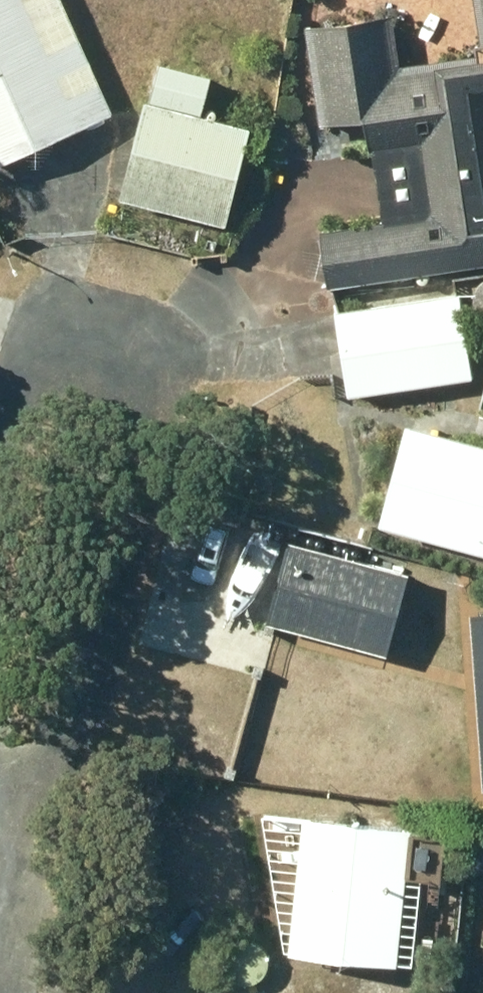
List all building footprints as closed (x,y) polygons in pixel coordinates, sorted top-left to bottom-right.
[(111,108),(61,0),(0,0),(0,160),(111,108)] [(480,40),(482,40),(482,0),(473,0),(480,40)] [(395,64),(387,13),(304,25),(319,120),(365,113),(382,219),(317,229),(326,283),(482,260),(482,50),(395,64)] [(142,97),(117,195),(223,222),(248,124),(142,97)] [(458,290),(333,309),(346,395),(472,375),(458,290)] [(404,422),(377,523),(482,551),(482,443),(404,422)] [(286,538),(265,620),(385,651),(406,569),(286,538)] [(303,813),(286,950),(391,963),(401,874),(438,879),(444,830),(303,813)]
